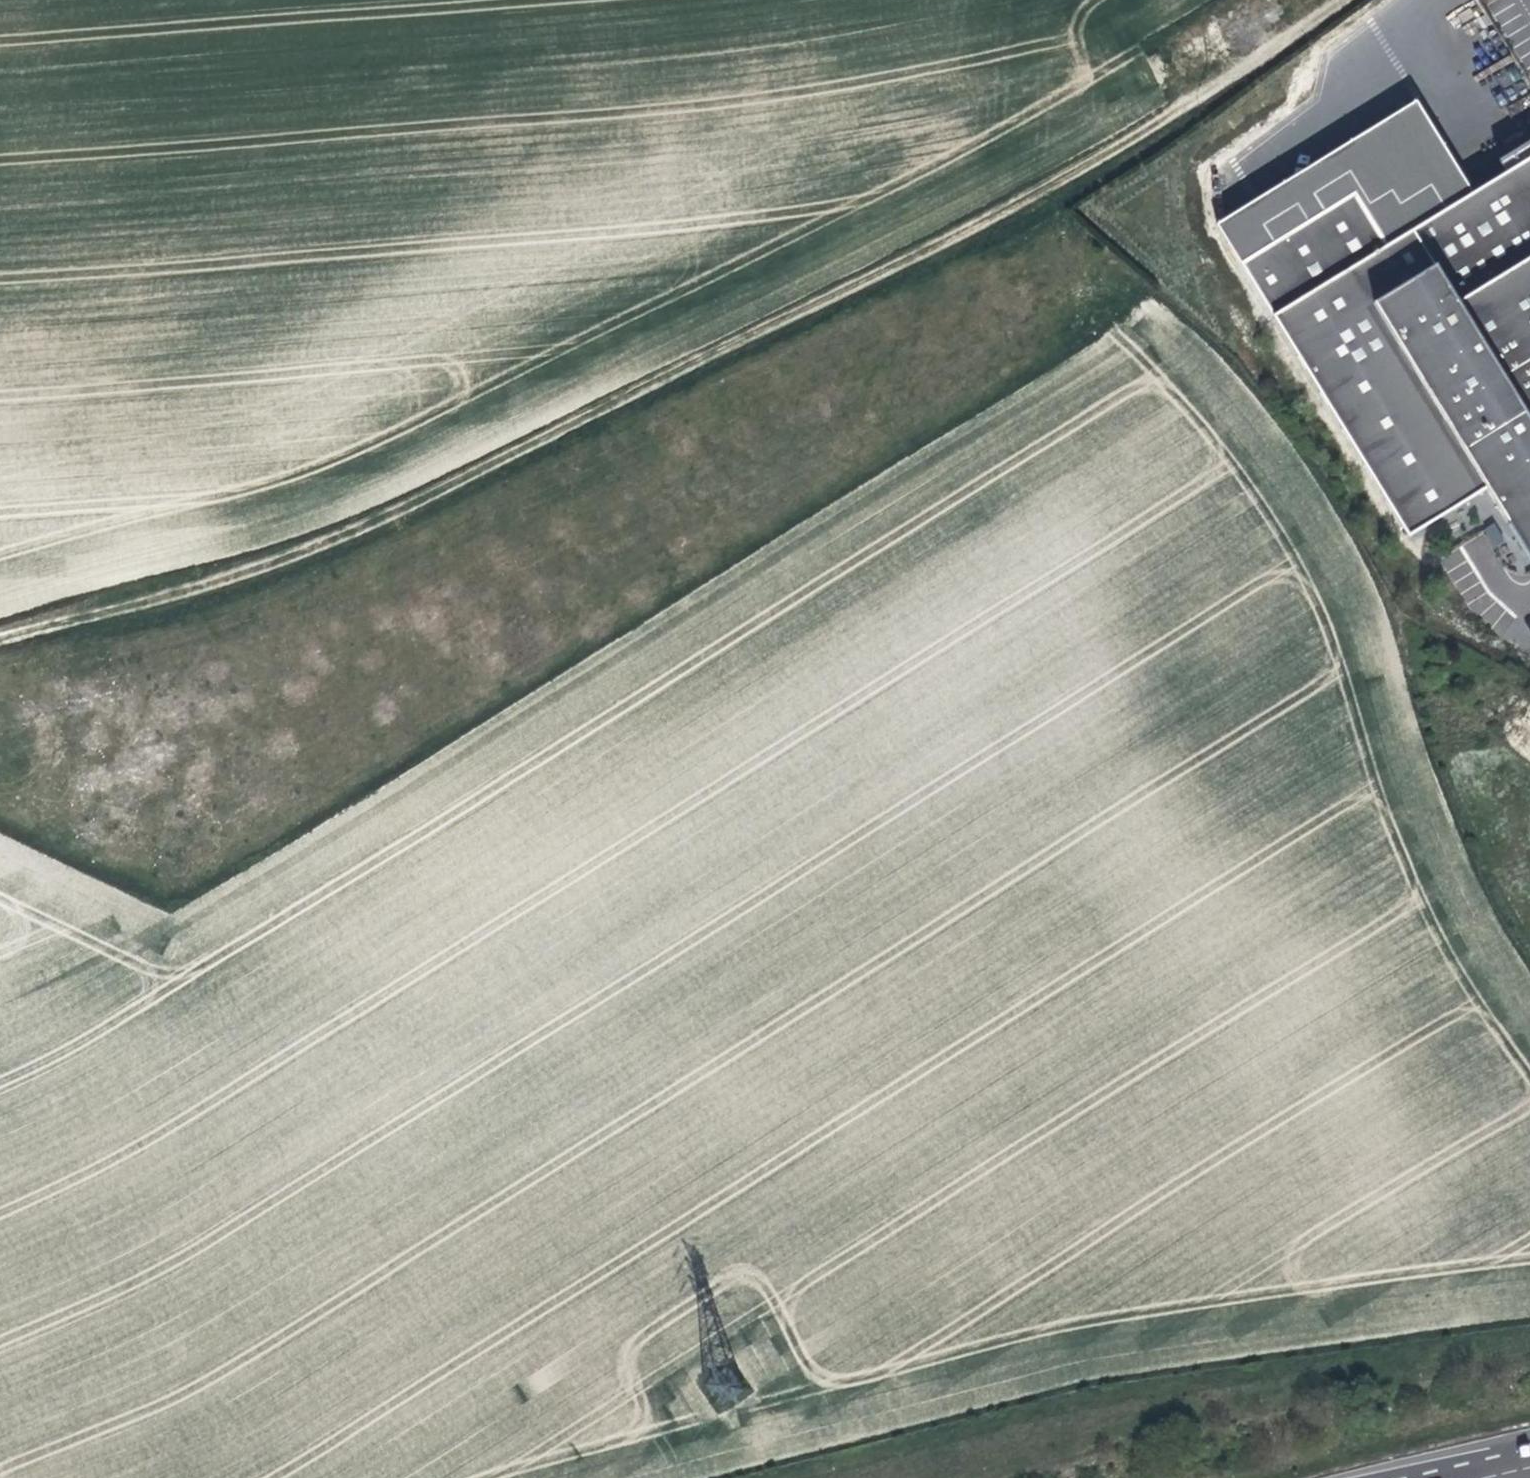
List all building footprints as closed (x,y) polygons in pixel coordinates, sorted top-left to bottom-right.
[(1517,163),(1382,246),(1349,193),(1263,246),(1235,263),(1268,316),(1405,537),(1438,516),(1461,502),(1483,489),(1529,563),(1529,155),(1517,163)]
